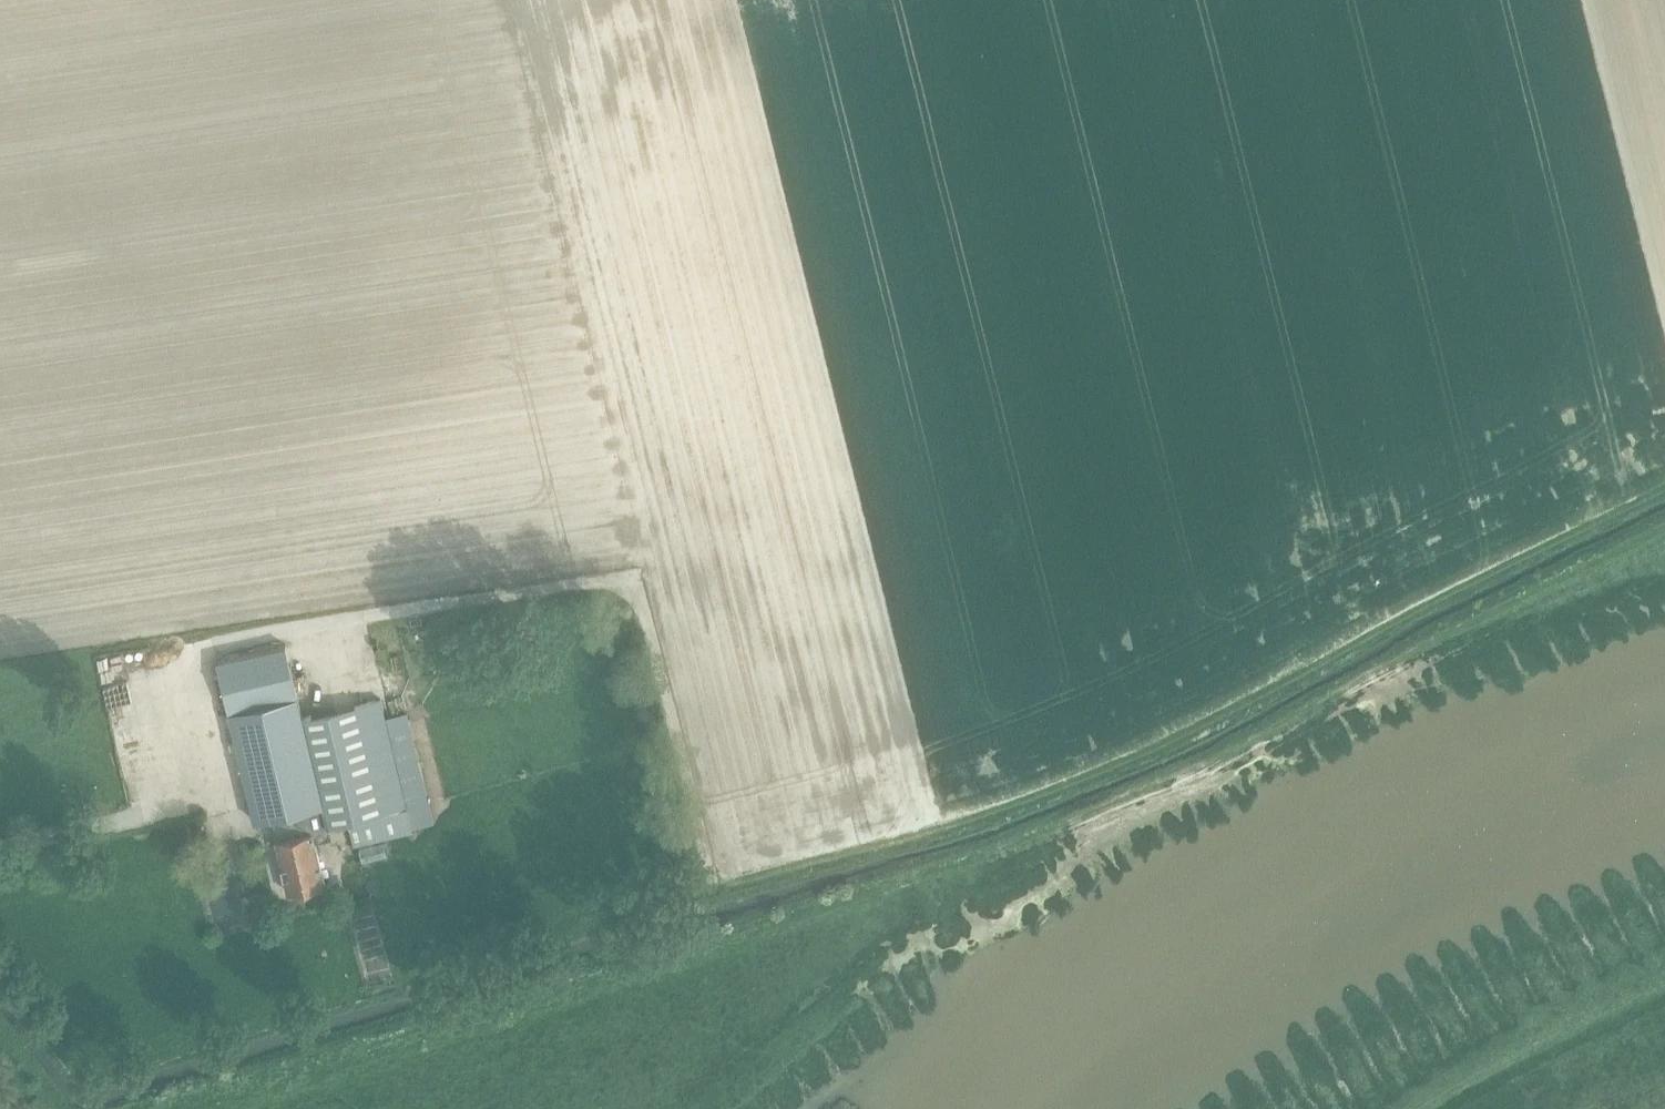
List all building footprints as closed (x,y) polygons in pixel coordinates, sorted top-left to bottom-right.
[(355,843),(385,835),(412,829),(406,806),(426,801),(408,724),(386,729),(379,699),(302,717),(285,645),(216,662),(255,821),(272,817),(278,840),(276,841),(288,892),(324,883),(315,841),(330,838),(327,827),(350,821),(355,843)]
